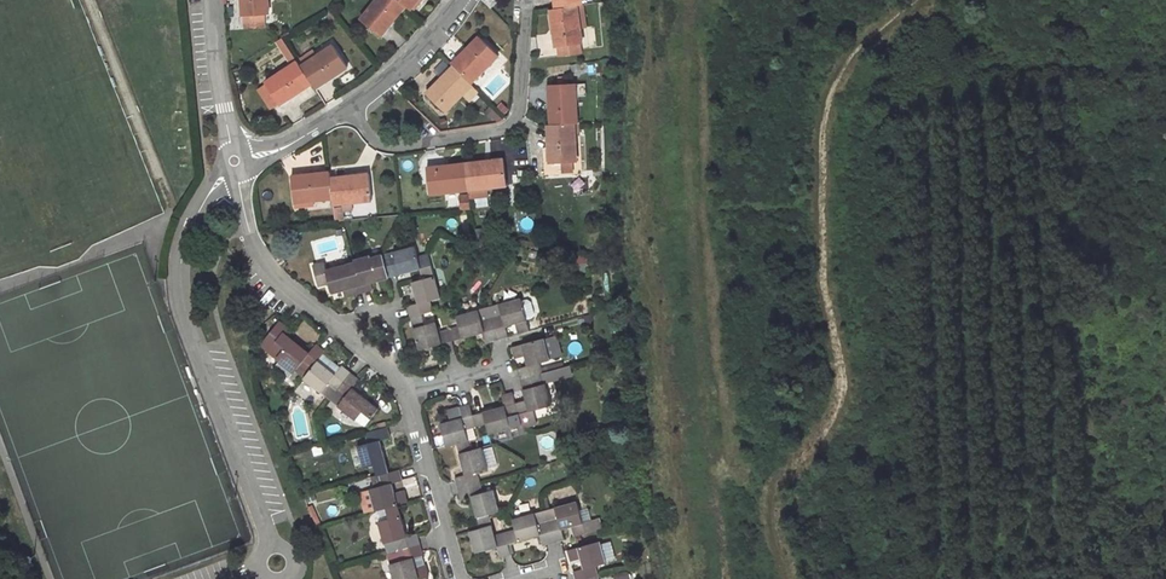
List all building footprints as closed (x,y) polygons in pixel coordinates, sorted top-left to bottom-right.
[(243,16),(244,16),(264,14),(269,14),(268,0),(241,0),(243,16)] [(405,5),(398,0),(376,0),(360,19),(379,34),(386,25),(388,27),(405,5)] [(405,5),(410,9),(417,0),(398,0),(405,5)] [(586,28),(583,4),(581,5),(576,5),(579,29),(586,28)] [(579,29),(576,5),(558,8),(556,8),(551,9),(554,36),(557,35),(558,47),(559,47),(579,44),(582,44),(579,29)] [(264,23),(264,14),(244,16),(245,25),(248,27),(261,27),(264,23)] [(232,17),(232,29),(240,29),(241,17),(232,17)] [(381,36),(388,27),(386,25),(379,34),(381,36)] [(471,82),(498,54),(479,36),(460,56),(462,58),(454,66),(471,82)] [(291,51),(282,38),(276,41),(285,55),(291,51)] [(581,53),(579,44),(559,47),(560,56),(581,53)] [(306,56),(298,61),(312,82),(314,86),(323,80),(325,82),(348,67),(333,45),(317,55),(309,61),(306,56)] [(309,61),(317,55),(314,50),(306,56),(309,61)] [(298,61),(291,51),(285,55),(292,65),(298,61)] [(454,66),(462,58),(460,56),(452,64),(454,66)] [(289,98),(312,82),(298,61),(292,65),(265,83),(266,85),(278,103),(287,96),(289,98)] [(470,86),(472,84),(471,82),(454,66),(434,85),(436,87),(428,95),(445,111),(463,94),(470,86)] [(315,88),(325,82),(323,80),(314,86),(315,88)] [(577,123),(575,84),(551,85),(552,96),(549,97),(551,124),(574,123),(577,123)] [(278,103),(266,85),(259,89),(271,107),(278,103)] [(428,95),(436,87),(434,85),(426,93),(428,95)] [(478,93),(470,86),(463,94),(470,101),(478,93)] [(280,104),(289,98),(287,96),(278,103),(280,104)] [(574,134),(574,123),(551,124),(550,124),(551,135),(549,135),(550,163),(562,163),(571,162),(576,162),(574,134)] [(507,185),(503,159),(476,162),(477,164),(465,166),(468,189),(472,189),(487,187),(507,185)] [(572,171),(571,162),(562,163),(563,172),(572,171)] [(468,189),(465,166),(465,163),(438,166),(438,169),(427,170),(429,193),(468,189)] [(331,178),(330,172),(302,175),(303,177),(291,178),(294,202),(312,200),(333,198),(331,178)] [(372,199),(369,176),(358,177),(358,175),(331,178),(333,198),(333,204),(336,203),(341,203),(352,202),(372,199)] [(488,196),(487,187),(472,189),(473,198),(488,196)] [(353,210),(352,202),(341,203),(342,211),(353,210)] [(415,246),(382,255),(388,277),(396,274),(420,268),(431,265),(428,254),(418,257),(415,246)] [(370,256),(354,260),(363,292),(372,289),(370,282),(388,277),(382,255),(371,258),(370,256)] [(587,266),(586,257),(578,255),(579,267),(587,266)] [(608,266),(609,258),(601,257),(600,265),(608,266)] [(363,292),(354,260),(346,263),(346,265),(327,270),(325,262),(313,265),(318,285),(329,282),(332,292),(344,289),(348,288),(350,295),(363,292)] [(423,279),(412,282),(418,303),(407,306),(410,317),(422,314),(432,311),(429,300),(440,297),(431,265),(420,268),(423,279)] [(521,298),(499,304),(502,314),(491,317),(497,339),(508,336),(505,326),(516,323),(518,334),(530,330),(526,319),(521,301),(521,298)] [(534,313),(531,302),(527,299),(521,301),(526,319),(532,317),(534,313)] [(478,310),(456,316),(458,322),(459,326),(449,329),(452,340),(484,332),(486,342),(497,339),(491,317),(481,320),(478,310)] [(410,317),(420,349),(441,343),(444,354),(455,351),(452,340),(449,329),(438,332),(435,321),(425,324),(422,314),(410,317)] [(323,354),(325,352),(316,345),(309,353),(285,334),(289,329),(280,322),(261,345),(295,371),(299,366),(301,363),(310,370),(318,361),(323,354)] [(561,354),(556,336),(544,339),(549,358),(561,354)] [(544,337),(511,347),(515,358),(525,355),(528,365),(517,368),(520,379),(542,373),(542,372),(540,367),(539,362),(550,359),(549,358),(544,339),(544,337)] [(340,367),(323,354),(318,361),(335,374),(340,367)] [(308,373),(303,378),(320,392),(321,392),(329,398),(336,390),(351,373),(342,366),(340,367),(335,374),(318,361),(310,370),(308,373)] [(542,372),(564,366),(563,362),(540,367),(542,372)] [(310,370),(301,363),(299,366),(308,373),(310,370)] [(378,408),(352,388),(359,379),(351,373),(336,390),(344,397),(338,405),(337,405),(356,420),(362,411),(371,418),(378,408)] [(542,373),(520,379),(523,391),(526,400),(515,403),(518,414),(551,405),(542,373)] [(338,405),(344,397),(336,390),(329,398),(338,405)] [(511,428),(508,417),(518,414),(515,403),(512,392),(501,395),(504,405),(472,414),(476,426),(486,423),(489,434),(511,428)] [(461,418),(440,423),(446,445),(456,443),(468,439),(465,429),(476,426),(472,414),(469,404),(458,407),(461,418)] [(366,424),(371,418),(362,411),(356,420),(362,424),(366,424)] [(387,426),(365,432),(368,443),(358,446),(364,468),(374,465),(377,475),(388,472),(380,440),(390,437),(387,426)] [(468,439),(456,443),(465,474),(454,477),(457,488),(480,482),(477,472),(487,469),(487,468),(482,449),(481,447),(471,450),(468,439)] [(478,439),(469,441),(471,450),(480,447),(478,439)] [(492,446),(482,449),(487,468),(497,465),(492,446)] [(388,472),(377,475),(380,486),(369,489),(370,489),(360,492),(365,513),(375,510),(376,511),(386,508),(397,505),(408,502),(405,491),(394,494),(391,483),(402,480),(399,469),(388,472)] [(480,482),(457,488),(460,499),(471,496),(480,528),(491,524),(488,514),(499,511),(498,508),(494,491),(493,489),(483,492),(482,490),(480,482)] [(502,488),(494,491),(498,508),(507,506),(502,488)] [(546,509),(544,510),(554,542),(564,540),(561,529),(571,526),(574,537),(600,529),(597,518),(591,520),(582,522),(579,511),(576,501),(550,508),(546,509)] [(397,505),(386,508),(389,518),(378,521),(387,553),(420,544),(417,533),(406,537),(397,505)] [(386,508),(376,511),(378,521),(389,518),(386,508)] [(587,508),(579,511),(582,522),(591,520),(587,508)] [(544,510),(512,519),(515,530),(505,532),(508,544),(512,543),(540,535),(543,545),(554,542),(544,510)] [(480,528),(469,531),(476,552),(497,547),(500,557),(511,554),(510,550),(508,544),(505,532),(494,535),(491,524),(480,528)] [(596,538),(579,543),(580,546),(597,541),(596,538)] [(567,550),(570,561),(581,559),(584,569),(573,571),(575,578),(587,578),(598,576),(595,566),(606,563),(605,561),(600,543),(600,541),(597,541),(580,546),(567,550)] [(609,541),(600,543),(605,561),(614,559),(609,541)] [(413,558),(422,555),(423,555),(420,544),(387,553),(394,578),(419,578),(429,576),(426,565),(425,565),(415,568),(413,558)] [(425,565),(422,555),(413,558),(415,568),(425,565)]
